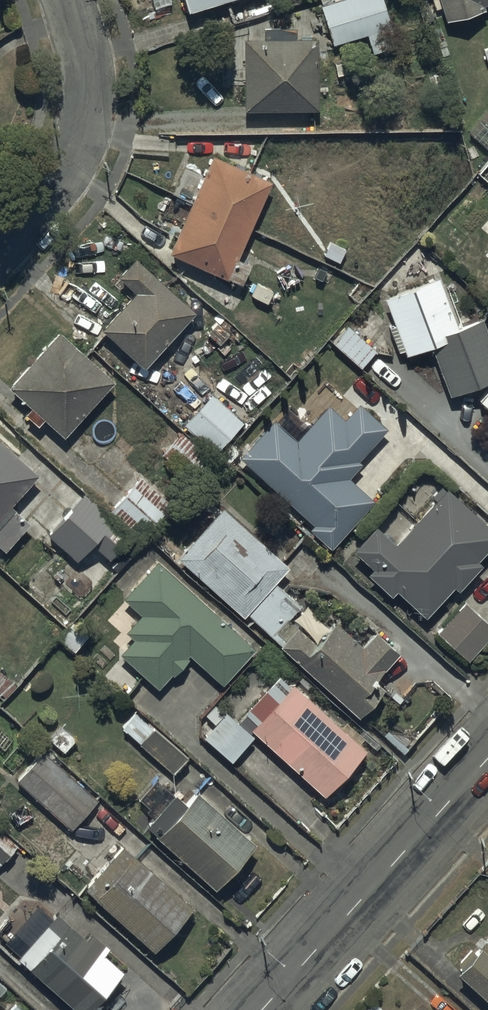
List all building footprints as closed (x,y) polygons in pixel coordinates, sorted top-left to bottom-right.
[(323,7),(334,44),(392,27),(384,0),(347,0),(323,7)] [(446,15),(483,4),(482,0),(442,0),(446,15)] [(316,33),(244,33),(244,104),(316,103),(316,33)] [(467,131),(486,147),(487,145),(487,106),(467,131)] [(275,182),(214,155),(192,204),(171,253),(244,284),(251,268),(240,264),(254,230),(275,182)] [(138,294),(105,330),(147,369),(198,315),(138,259),(121,278),(138,294)] [(383,293),(394,320),(388,322),(398,347),(404,345),(406,349),(429,340),(449,389),(487,373),(487,335),(479,313),(456,322),(436,272),(383,293)] [(374,347),(346,322),(331,339),(360,364),(374,347)] [(115,375),(61,325),(9,381),(32,401),(26,408),(38,420),(45,413),(64,430),(115,375)] [(245,425),(212,396),(185,426),(218,455),(245,425)] [(275,416),(241,453),(314,520),(310,524),(332,544),(374,498),(348,474),(361,460),(357,456),(386,425),(360,401),(347,415),(331,401),(297,437),(275,416)] [(212,463),(182,436),(164,457),(193,484),(212,463)] [(0,442),(0,550),(3,553),(29,525),(10,507),(39,477),(0,442)] [(141,472),(124,490),(127,492),(112,508),(141,536),(173,502),(141,472)] [(377,521),(355,545),(374,562),(368,568),(392,589),(396,584),(426,610),(452,581),(456,584),(480,558),(476,554),(487,541),(487,522),(440,480),(430,491),(434,495),(396,538),(377,521)] [(137,546),(81,494),(44,536),(73,561),(86,545),(105,561),(116,549),(127,558),(137,546)] [(193,537),(179,553),(196,569),(192,574),(202,583),(207,578),(244,612),(247,609),(274,633),(302,601),(275,577),(289,562),(223,502),(220,505),(208,495),(180,525),(193,537)] [(256,644),(158,558),(124,594),(141,610),(125,627),(134,635),(120,650),(158,685),(172,670),(173,671),(191,652),(222,681),(256,644)] [(461,598),(435,627),(466,656),(487,632),(487,622),(461,598)] [(300,621),(282,640),(359,711),(385,684),(373,673),(398,645),(377,626),(363,641),(333,614),(314,634),(300,621)] [(291,681),(279,671),(245,708),(256,719),(251,724),(323,791),(366,744),(294,678),(291,681)] [(205,712),(215,721),(205,732),(232,756),(254,732),(227,708),(224,710),(215,702),(205,712)] [(135,709),(122,723),(140,739),(139,740),(171,770),(188,752),(156,723),(153,726),(135,709)] [(97,799),(43,747),(16,775),(70,827),(97,799)] [(174,790),(157,775),(139,795),(149,804),(147,807),(154,813),(147,821),(156,829),(156,830),(215,883),(256,837),(198,786),(186,799),(175,789),(174,790)] [(0,826),(0,858),(1,860),(18,842),(0,826)] [(191,904),(123,842),(85,883),(153,945),(191,904)] [(38,901),(15,929),(29,940),(18,953),(82,1009),(90,1009),(111,987),(107,984),(124,965),(105,948),(109,943),(92,927),(86,933),(58,908),(52,914),(38,901)] [(473,946),(470,943),(456,957),(460,961),(455,966),(487,996),(487,931),(473,946)]
